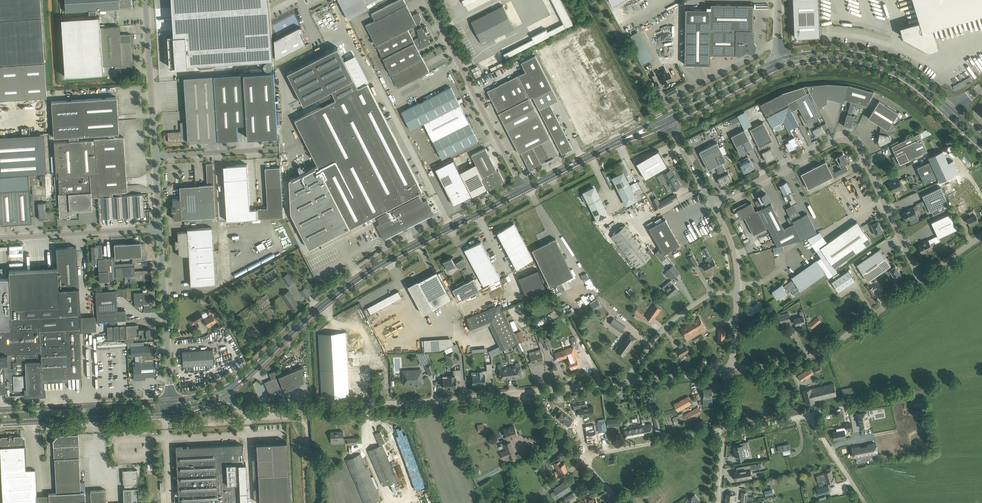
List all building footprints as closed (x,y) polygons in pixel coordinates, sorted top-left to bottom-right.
[(44,61),(40,0),(0,0),(0,64),(44,61)] [(65,12),(89,10),(96,10),(114,9),(119,8),(130,7),(130,0),(65,0),(65,12)] [(168,35),(170,67),(189,66),(189,64),(257,59),(258,65),(263,64),(263,59),(273,58),(269,7),(268,0),(172,0),(174,35),(168,35)] [(349,19),(369,8),(367,4),(375,0),(339,0),(349,19)] [(372,13),(375,20),(366,25),(376,45),(408,29),(420,22),(421,18),(421,16),(418,18),(417,15),(419,13),(418,13),(416,14),(414,15),(412,15),(404,0),(398,0),(372,13)] [(767,13),(768,0),(760,0),(760,2),(757,2),(757,6),(762,6),(762,13),(767,13)] [(794,22),(794,29),(794,30),(794,37),(802,37),(810,36),(820,36),(818,0),(793,0),(794,22)] [(919,21),(921,26),(902,32),(903,37),(928,50),(933,49),(927,30),(932,28),(981,13),(981,0),(913,0),(919,21)] [(685,9),(685,65),(686,65),(686,67),(694,68),(694,65),(710,65),(710,60),(710,54),(716,55),(735,55),(735,54),(737,54),(738,56),(747,51),(749,52),(752,52),(755,51),(756,48),(756,45),(755,42),(753,41),(754,32),(752,31),(752,30),(753,30),(753,4),(711,4),(711,6),(707,6),(707,10),(685,9)] [(89,17),(61,19),(64,76),(103,74),(102,66),(103,66),(115,65),(115,68),(128,67),(133,67),(131,41),(131,34),(120,35),(119,26),(114,26),(111,26),(100,27),(99,16),(96,16),(96,10),(89,10),(89,17)] [(494,38),(482,15),(471,21),(483,44),(494,38)] [(573,24),(571,19),(563,23),(566,27),(573,24)] [(275,40),(276,59),(306,44),(303,37),(300,33),(301,32),(302,32),(302,31),(303,31),(303,30),(303,29),(302,29),(302,28),(301,28),(301,27),(300,27),(299,27),(293,30),(275,40)] [(419,37),(413,40),(408,29),(376,45),(398,88),(430,72),(418,49),(430,43),(430,42),(429,39),(428,39),(427,36),(427,35),(425,32),(424,32),(422,27),(417,29),(419,37)] [(638,31),(627,37),(641,65),(653,59),(638,31)] [(304,104),(317,97),(322,106),(311,112),(300,117),(295,120),(318,165),(314,167),(309,170),(301,174),(295,176),(290,179),(291,212),(309,248),(350,227),(392,206),(393,209),(395,213),(396,215),(376,225),(383,239),(385,238),(403,229),(408,227),(430,215),(434,213),(427,199),(422,202),(418,193),(422,191),(420,186),(367,83),(359,87),(338,47),(288,72),(304,104)] [(521,74),(539,109),(562,154),(573,148),(550,104),(558,100),(535,55),(521,63),(526,71),(521,74)] [(46,96),(44,61),(0,64),(0,99),(46,96)] [(264,65),(264,66),(264,67),(265,67),(265,68),(266,69),(267,69),(268,70),(269,70),(270,69),(271,69),(272,68),(272,67),(273,67),(273,66),(273,65),(273,64),(272,63),(272,62),(271,62),(271,61),(270,61),(269,61),(268,61),(267,61),(266,61),(266,62),(265,62),(265,63),(264,64),(264,65)] [(278,136),(274,71),(244,73),(184,77),(187,122),(180,122),(181,131),(168,132),(169,142),(189,141),(189,142),(239,139),(238,124),(247,123),(248,138),(278,136)] [(559,154),(546,129),(519,75),(487,91),(519,153),(520,153),(529,170),(542,164),(541,163),(559,154)] [(970,76),(952,85),(955,90),(972,81),(970,76)] [(845,99),(849,85),(828,83),(806,85),(818,107),(827,103),(827,98),(844,103),(845,99)] [(847,114),(843,126),(844,126),(844,124),(846,125),(851,127),(853,121),(854,122),(857,116),(856,116),(851,115),(854,101),(867,105),(874,91),(849,84),(849,85),(845,99),(851,101),(851,102),(850,102),(848,110),(850,111),(850,112),(848,112),(847,114)] [(797,103),(798,107),(802,114),(799,115),(805,127),(813,123),(811,121),(822,115),(806,85),(782,92),(790,107),(797,103)] [(460,105),(451,87),(402,112),(411,130),(424,123),(460,105)] [(783,122),(788,131),(790,130),(799,125),(789,105),(788,106),(787,104),(788,104),(782,92),(760,104),(766,115),(767,116),(767,117),(772,127),(783,122)] [(69,136),(69,141),(79,141),(79,135),(108,134),(108,138),(114,137),(114,133),(118,133),(116,97),(51,101),(54,137),(69,136)] [(896,125),(892,123),(898,112),(879,100),(868,118),(881,125),(880,129),(889,131),(896,125)] [(478,140),(471,125),(473,124),(470,118),(468,119),(460,105),(424,123),(442,159),(478,140)] [(741,123),(745,129),(752,125),(751,125),(744,111),(737,115),(738,115),(740,120),(741,123)] [(738,115),(730,119),(733,124),(737,122),(738,124),(741,123),(740,120),(738,115)] [(754,126),(750,129),(759,147),(757,147),(760,153),(762,152),(767,162),(774,158),(775,155),(771,147),(769,148),(766,143),(773,140),(763,122),(759,124),(754,126)] [(826,123),(821,125),(813,129),(812,128),(809,129),(808,129),(811,135),(814,133),(816,137),(825,132),(824,130),(828,127),(826,123)] [(744,129),(731,136),(740,154),(754,147),(744,129)] [(920,132),(922,137),(930,134),(928,129),(920,132)] [(790,130),(788,131),(791,138),(788,139),(789,141),(785,143),(787,145),(786,146),(787,150),(789,149),(789,150),(795,147),(795,146),(798,144),(794,136),(793,137),(790,130)] [(889,135),(879,133),(878,140),(880,144),(882,142),(883,144),(891,140),(889,135)] [(894,162),(898,160),(900,164),(927,151),(919,133),(899,142),(900,142),(902,146),(901,146),(902,147),(903,146),(905,151),(896,155),(896,154),(895,154),(896,155),(892,157),(894,162)] [(92,210),(99,209),(98,197),(125,195),(125,192),(127,192),(124,137),(114,137),(108,138),(94,139),(94,140),(79,141),(69,141),(54,142),(56,172),(58,172),(58,176),(61,217),(74,216),(74,211),(92,210)] [(723,146),(720,147),(717,142),(699,151),(708,170),(716,166),(721,176),(717,178),(721,185),(725,183),(725,184),(726,183),(727,183),(727,182),(732,179),(731,178),(728,172),(727,173),(722,163),(727,160),(724,154),(722,151),(725,149),(723,146)] [(476,163),(478,168),(462,176),(472,195),(473,196),(487,189),(488,188),(490,190),(503,184),(502,182),(502,181),(504,181),(498,170),(497,171),(486,148),(472,155),(476,163)] [(658,150),(636,163),(646,179),(668,166),(658,150)] [(931,155),(928,157),(939,182),(959,172),(953,160),(948,162),(942,150),(931,155)] [(837,164),(838,167),(841,166),(848,163),(846,160),(847,160),(846,157),(845,157),(843,153),(836,156),(839,163),(837,164)] [(460,172),(454,159),(435,168),(450,197),(454,204),(461,201),(472,195),(462,176),(460,172)] [(754,167),(750,160),(748,161),(747,160),(743,162),(744,163),(740,165),(744,172),(747,171),(748,171),(751,170),(751,169),(754,167)] [(801,173),(808,188),(833,176),(825,161),(801,173)] [(916,167),(924,183),(936,177),(929,161),(916,167)] [(223,166),(226,220),(227,220),(258,218),(258,209),(250,209),(248,164),(223,166)] [(835,171),(837,176),(848,170),(846,165),(835,171)] [(265,168),(268,208),(258,209),(258,218),(283,217),(280,167),(265,168)] [(672,189),(680,185),(674,176),(670,170),(664,174),(667,180),(672,189)] [(618,174),(616,175),(616,177),(613,178),(618,187),(620,185),(622,189),(620,190),(627,204),(636,199),(629,185),(628,186),(627,182),(623,173),(621,174),(620,173),(618,174)] [(954,212),(980,200),(968,174),(941,186),(954,212)] [(0,220),(0,225),(31,223),(31,218),(29,189),(28,175),(0,177),(0,220)] [(196,185),(179,186),(180,198),(172,199),(173,206),(171,206),(172,211),(173,211),(173,219),(183,218),(183,224),(187,223),(186,218),(215,216),(212,176),(203,177),(203,185),(196,185)] [(889,183),(893,192),(894,191),(895,192),(899,190),(898,189),(902,187),(898,178),(895,180),(889,183)] [(629,185),(632,191),(640,187),(637,181),(629,185)] [(787,182),(784,182),(779,184),(785,195),(788,194),(791,199),(789,200),(791,205),(797,202),(787,182)] [(930,211),(931,211),(933,215),(950,207),(940,187),(922,195),(930,211)] [(587,191),(584,193),(585,194),(589,201),(591,200),(594,204),(591,206),(598,218),(607,214),(601,201),(600,201),(598,197),(598,196),(594,188),(591,189),(591,188),(587,190),(587,191)] [(98,197),(99,209),(99,219),(144,216),(143,194),(125,195),(98,197)] [(759,205),(767,201),(763,194),(761,195),(760,194),(755,197),(759,205)] [(657,197),(652,200),(655,206),(657,209),(664,205),(673,200),(671,196),(660,202),(657,197)] [(733,208),(737,216),(739,214),(741,218),(744,216),(753,235),(767,228),(758,209),(756,211),(751,202),(748,204),(746,201),(733,208)] [(54,220),(53,211),(47,211),(46,202),(38,203),(38,214),(39,219),(44,219),(44,221),(54,220)] [(759,209),(777,246),(801,239),(793,223),(784,228),(771,203),(759,209)] [(903,215),(904,218),(905,218),(906,220),(909,219),(912,223),(919,220),(916,215),(917,215),(915,211),(917,210),(916,206),(913,207),(907,210),(908,211),(903,213),(904,215),(903,215)] [(799,213),(790,217),(802,239),(817,233),(824,229),(814,210),(801,216),(799,213)] [(967,218),(969,224),(978,220),(973,210),(970,212),(972,216),(967,218)] [(931,222),(938,237),(957,229),(949,213),(931,222)] [(680,244),(665,219),(649,228),(664,253),(680,244)] [(876,234),(880,233),(879,232),(883,231),(878,221),(877,221),(876,219),(870,221),(871,224),(872,226),(871,227),(872,231),(874,230),(876,234)] [(827,242),(816,250),(820,256),(821,257),(833,274),(837,271),(834,267),(871,241),(861,227),(857,221),(827,242)] [(189,255),(191,285),(216,283),(212,227),(187,229),(187,223),(183,224),(184,231),(177,232),(178,239),(175,240),(175,248),(178,247),(179,255),(189,255)] [(505,245),(507,250),(508,250),(510,254),(509,254),(512,259),(513,258),(515,262),(514,263),(517,268),(533,259),(514,223),(498,232),(500,237),(501,236),(505,245)] [(637,268),(651,256),(625,225),(611,236),(637,268)] [(559,246),(557,242),(556,238),(532,249),(550,287),(574,276),(559,246)] [(935,241),(933,239),(929,241),(928,239),(918,244),(922,254),(930,250),(929,250),(927,247),(931,245),(930,243),(935,241)] [(484,286),(500,277),(497,272),(494,268),(495,267),(493,263),(492,264),(490,260),(491,259),(488,254),(487,255),(482,246),(483,246),(481,241),(464,250),(484,286)] [(114,244),(114,246),(111,246),(112,258),(112,264),(115,264),(115,258),(132,257),(133,263),(134,262),(139,262),(139,261),(143,261),(143,260),(145,260),(145,259),(147,259),(147,254),(146,254),(145,243),(141,244),(141,242),(114,244)] [(259,251),(265,247),(262,242),(255,245),(259,251)] [(97,246),(91,247),(92,259),(91,259),(91,264),(98,263),(99,281),(107,281),(108,289),(114,288),(113,280),(112,264),(112,258),(103,258),(102,244),(97,245),(97,246)] [(79,286),(76,251),(76,246),(56,247),(57,268),(58,288),(79,286)] [(661,248),(655,253),(662,261),(666,257),(664,253),(661,248)] [(897,268),(895,265),(891,268),(890,266),(891,265),(880,249),(857,264),(868,281),(886,269),(887,271),(886,272),(888,275),(891,273),(895,278),(898,276),(899,277),(901,275),(901,274),(899,271),(898,268),(897,268)] [(11,326),(10,315),(11,315),(11,306),(10,306),(8,266),(7,251),(0,251),(0,327),(11,326)] [(692,255),(689,257),(693,266),(697,264),(692,255)] [(717,266),(711,256),(704,260),(706,263),(704,264),(708,272),(717,266)] [(444,264),(443,264),(445,268),(446,267),(449,273),(459,267),(460,268),(466,265),(462,259),(456,262),(455,263),(451,257),(452,257),(451,257),(443,261),(444,264)] [(782,284),(772,291),(778,300),(778,299),(777,298),(779,296),(780,295),(781,296),(784,294),(783,293),(786,291),(788,293),(787,291),(790,289),(791,290),(796,296),(802,292),(801,289),(825,272),(829,277),(832,275),(833,274),(821,257),(818,259),(817,260),(792,278),(793,279),(797,284),(793,287),(790,281),(783,286),(782,284)] [(115,264),(112,264),(113,280),(122,279),(122,276),(125,276),(125,278),(130,278),(130,282),(136,281),(136,280),(147,280),(146,274),(148,274),(148,270),(135,270),(134,262),(133,263),(115,264)] [(679,273),(673,265),(669,268),(667,270),(673,278),(679,273)] [(57,268),(9,270),(11,306),(11,315),(10,315),(11,326),(0,327),(0,392),(6,392),(6,394),(6,397),(14,396),(14,394),(43,392),(43,381),(67,379),(67,377),(82,376),(79,331),(96,330),(95,316),(79,317),(78,312),(80,312),(79,286),(58,288),(57,268)] [(267,278),(277,272),(274,268),(265,274),(267,278)] [(545,287),(538,270),(519,277),(526,295),(545,287)] [(848,270),(832,281),(839,292),(855,280),(848,270)] [(581,275),(586,288),(593,285),(587,272),(581,275)] [(288,273),(282,277),(288,286),(293,282),(288,273)] [(419,301),(426,313),(427,312),(428,314),(427,312),(452,299),(438,274),(430,278),(429,275),(418,281),(418,280),(410,284),(416,295),(414,296),(417,302),(419,301)] [(473,278),(457,287),(453,289),(459,300),(463,298),(479,290),(473,278)] [(671,282),(670,280),(662,287),(665,290),(665,291),(670,297),(678,290),(673,283),(673,284),(671,282)] [(311,294),(306,287),(300,291),(305,298),(311,294)] [(629,295),(634,292),(630,287),(626,291),(629,295)] [(116,290),(95,291),(97,321),(126,320),(125,310),(117,310),(116,295),(116,290)] [(289,290),(282,294),(292,309),(299,305),(289,290)] [(390,296),(368,307),(371,314),(380,309),(379,308),(392,301),(401,296),(402,296),(399,291),(390,295),(390,296)] [(150,297),(148,297),(148,292),(134,293),(134,300),(127,300),(141,312),(144,312),(144,305),(150,305),(150,303),(150,297)] [(262,308),(270,302),(265,295),(257,300),(262,308)] [(501,304),(467,318),(472,331),(490,324),(502,350),(518,342),(501,304)] [(652,322),(661,309),(654,304),(645,317),(652,322)] [(510,315),(513,313),(513,312),(515,311),(514,310),(517,308),(516,305),(508,309),(510,315)] [(644,315),(636,309),(633,313),(635,314),(640,318),(641,318),(644,315)] [(344,310),(336,314),(339,319),(347,316),(344,310)] [(209,316),(204,319),(206,322),(205,323),(207,327),(212,325),(211,323),(212,323),(216,321),(213,316),(212,314),(212,315),(210,311),(207,313),(209,316)] [(803,316),(802,311),(799,312),(801,317),(794,319),(794,320),(796,325),(805,322),(803,317),(803,316)] [(189,319),(192,325),(204,318),(201,312),(189,319)] [(781,323),(791,321),(788,313),(779,316),(781,323)] [(546,315),(534,320),(537,328),(549,323),(546,315)] [(690,323),(681,328),(682,331),(688,340),(697,335),(706,330),(700,317),(690,323)] [(808,324),(811,328),(821,321),(817,317),(808,324)] [(614,318),(610,323),(621,332),(625,326),(614,318)] [(107,326),(108,339),(133,338),(137,333),(139,333),(139,337),(150,337),(149,328),(138,329),(138,324),(107,326)] [(519,343),(525,340),(521,330),(515,333),(519,343)] [(346,332),(318,333),(322,397),(374,394),(373,391),(373,388),(372,367),(360,368),(348,368),(347,360),(347,353),(346,332)] [(618,344),(614,350),(624,357),(628,351),(637,339),(629,333),(620,345),(618,344)] [(543,335),(539,337),(541,343),(543,342),(546,349),(551,347),(548,340),(545,341),(543,335)] [(571,338),(571,339),(574,346),(581,343),(578,335),(571,338)] [(135,362),(135,366),(133,366),(134,380),(145,379),(145,376),(154,376),(153,346),(144,346),(144,342),(131,342),(132,347),(131,347),(132,355),(139,354),(139,362),(135,362)] [(512,345),(514,349),(516,348),(519,353),(523,351),(519,342),(512,345)] [(360,344),(350,345),(351,352),(361,351),(362,351),(360,344)] [(679,357),(689,351),(686,345),(676,351),(679,357)] [(571,347),(555,353),(556,356),(557,360),(568,357),(571,356),(573,355),(571,347)] [(182,351),(183,366),(213,364),(212,349),(182,351)] [(531,358),(532,363),(544,359),(542,355),(541,349),(535,351),(536,353),(530,355),(531,358)] [(446,359),(448,358),(451,365),(452,366),(459,363),(453,350),(446,354),(446,355),(445,355),(444,356),(446,359)] [(351,352),(347,353),(347,360),(359,359),(363,358),(362,352),(362,351),(361,351),(351,352)] [(571,368),(579,365),(577,359),(572,360),(571,356),(568,357),(569,361),(571,368)] [(360,368),(359,359),(347,360),(348,368),(360,368)] [(431,362),(425,365),(429,375),(436,372),(431,362)] [(517,363),(516,364),(516,366),(510,366),(511,378),(515,378),(515,377),(522,376),(522,375),(523,374),(523,373),(522,372),(521,372),(520,363),(520,362),(517,363)] [(500,378),(500,379),(507,378),(507,379),(511,378),(510,366),(503,367),(503,365),(502,364),(499,364),(499,365),(500,375),(499,375),(499,376),(499,377),(499,378),(500,378)] [(303,383),(303,366),(278,376),(284,391),(303,383)] [(798,375),(801,381),(813,373),(809,368),(798,375)] [(422,369),(403,370),(404,384),(423,383),(422,369)] [(473,384),(478,384),(478,385),(482,385),(482,384),(486,383),(485,374),(483,374),(483,372),(483,370),(482,370),(482,369),(479,369),(479,370),(477,370),(477,371),(478,377),(473,377),(473,379),(473,384)] [(443,377),(444,387),(444,388),(445,388),(449,388),(453,388),(453,387),(457,387),(457,386),(457,379),(461,379),(460,370),(454,370),(455,375),(449,375),(449,376),(443,377)] [(266,386),(271,397),(275,395),(276,399),(284,396),(276,377),(278,376),(276,371),(269,373),(271,379),(268,381),(266,382),(267,386),(266,386)] [(376,388),(373,388),(373,391),(376,391),(376,396),(385,396),(385,377),(376,378),(376,388)] [(811,388),(803,390),(807,404),(815,402),(814,400),(837,395),(834,383),(811,388)] [(842,389),(843,396),(856,394),(855,389),(854,386),(842,389)] [(703,389),(704,394),(704,398),(708,397),(708,402),(712,401),(712,397),(711,389),(703,389)] [(690,400),(688,396),(674,404),(676,408),(678,411),(692,403),(690,400)] [(580,405),(574,406),(575,411),(580,410),(580,415),(595,413),(593,406),(581,408),(580,405)] [(652,413),(656,428),(661,426),(654,406),(649,408),(650,412),(651,411),(652,413)] [(683,415),(682,413),(678,414),(678,415),(672,418),(675,425),(687,420),(701,413),(698,407),(684,414),(684,415),(683,415)] [(556,413),(553,416),(560,423),(562,421),(568,425),(573,419),(562,410),(559,415),(556,413)] [(866,413),(857,415),(859,428),(868,427),(866,413)] [(641,419),(642,424),(642,425),(644,434),(653,433),(651,423),(645,424),(644,418),(641,419)] [(605,419),(597,420),(599,430),(607,429),(605,419)] [(595,424),(585,425),(587,434),(586,434),(588,444),(598,443),(595,424)] [(642,424),(624,428),(626,438),(644,434),(642,425),(642,424)] [(518,435),(514,425),(504,429),(508,439),(518,435)] [(833,432),(834,439),(838,438),(838,439),(846,438),(844,429),(833,432)] [(784,441),(797,438),(795,430),(783,433),(784,441)] [(343,431),(331,432),(332,440),(344,440),(343,431)] [(385,443),(381,432),(375,434),(380,445),(382,444),(385,443)] [(772,444),(784,441),(783,433),(770,436),(772,444)] [(54,459),(56,493),(48,493),(48,494),(43,495),(43,502),(85,502),(84,491),(81,492),(78,434),(58,435),(54,440),(54,459)] [(1,472),(3,502),(43,502),(43,495),(36,495),(35,469),(25,470),(24,444),(24,439),(21,436),(2,437),(0,439),(0,450),(1,472)] [(348,445),(349,453),(353,453),(352,445),(357,444),(357,437),(347,438),(348,445)] [(256,443),(256,452),(259,502),(275,502),(290,502),(286,441),(267,443),(266,443),(266,442),(266,443),(256,443)] [(506,450),(500,452),(502,458),(508,456),(509,459),(516,457),(517,457),(516,454),(511,441),(504,444),(506,450)] [(748,448),(747,441),(740,443),(740,446),(734,448),(736,455),(735,455),(736,455),(736,456),(736,457),(736,458),(745,456),(743,449),(747,448),(748,448)] [(778,452),(790,449),(789,443),(777,446),(778,452)] [(245,462),(243,462),(242,450),(242,449),(242,444),(187,447),(176,447),(176,452),(177,456),(177,459),(177,460),(178,485),(178,495),(175,495),(175,502),(247,502),(245,462)] [(398,480),(397,479),(399,478),(394,467),(393,468),(382,444),(380,445),(368,450),(383,486),(398,480)] [(867,446),(863,447),(865,457),(869,456),(869,454),(876,453),(874,444),(867,445),(867,446)] [(859,447),(851,448),(852,457),(860,456),(860,458),(865,457),(863,447),(859,448),(859,447)] [(346,459),(365,502),(373,502),(381,500),(363,459),(365,458),(363,452),(361,453),(346,459)] [(555,463),(554,464),(557,470),(554,471),(557,476),(568,471),(564,463),(561,465),(559,461),(555,463)] [(736,473),(735,474),(736,477),(737,477),(738,479),(745,478),(746,479),(750,479),(749,475),(751,475),(750,470),(762,468),(761,462),(762,462),(758,463),(758,464),(756,464),(756,463),(742,466),(743,469),(736,471),(736,473)] [(122,470),(123,484),(124,484),(124,488),(123,489),(124,502),(139,502),(138,488),(137,488),(137,483),(138,483),(137,469),(122,470)] [(824,473),(819,475),(820,479),(825,477),(826,480),(827,481),(827,483),(830,483),(830,484),(835,482),(834,477),(832,477),(831,471),(828,472),(826,472),(824,473)] [(556,492),(552,494),(555,499),(569,490),(573,487),(568,479),(564,482),(554,488),(555,490),(556,492)] [(816,489),(814,489),(816,495),(818,495),(830,492),(828,485),(816,488),(816,489)] [(106,490),(91,490),(91,502),(107,502),(106,490)] [(747,493),(742,492),(741,500),(745,500),(745,502),(746,502),(746,500),(754,499),(754,497),(749,496),(749,494),(747,493)] [(734,495),(733,494),(732,493),(729,493),(728,494),(726,494),(726,502),(733,502),(734,495)] [(691,502),(701,502),(698,498),(695,494),(689,498),(692,502),(691,502)] [(594,495),(588,498),(576,502),(598,502),(594,495)]
